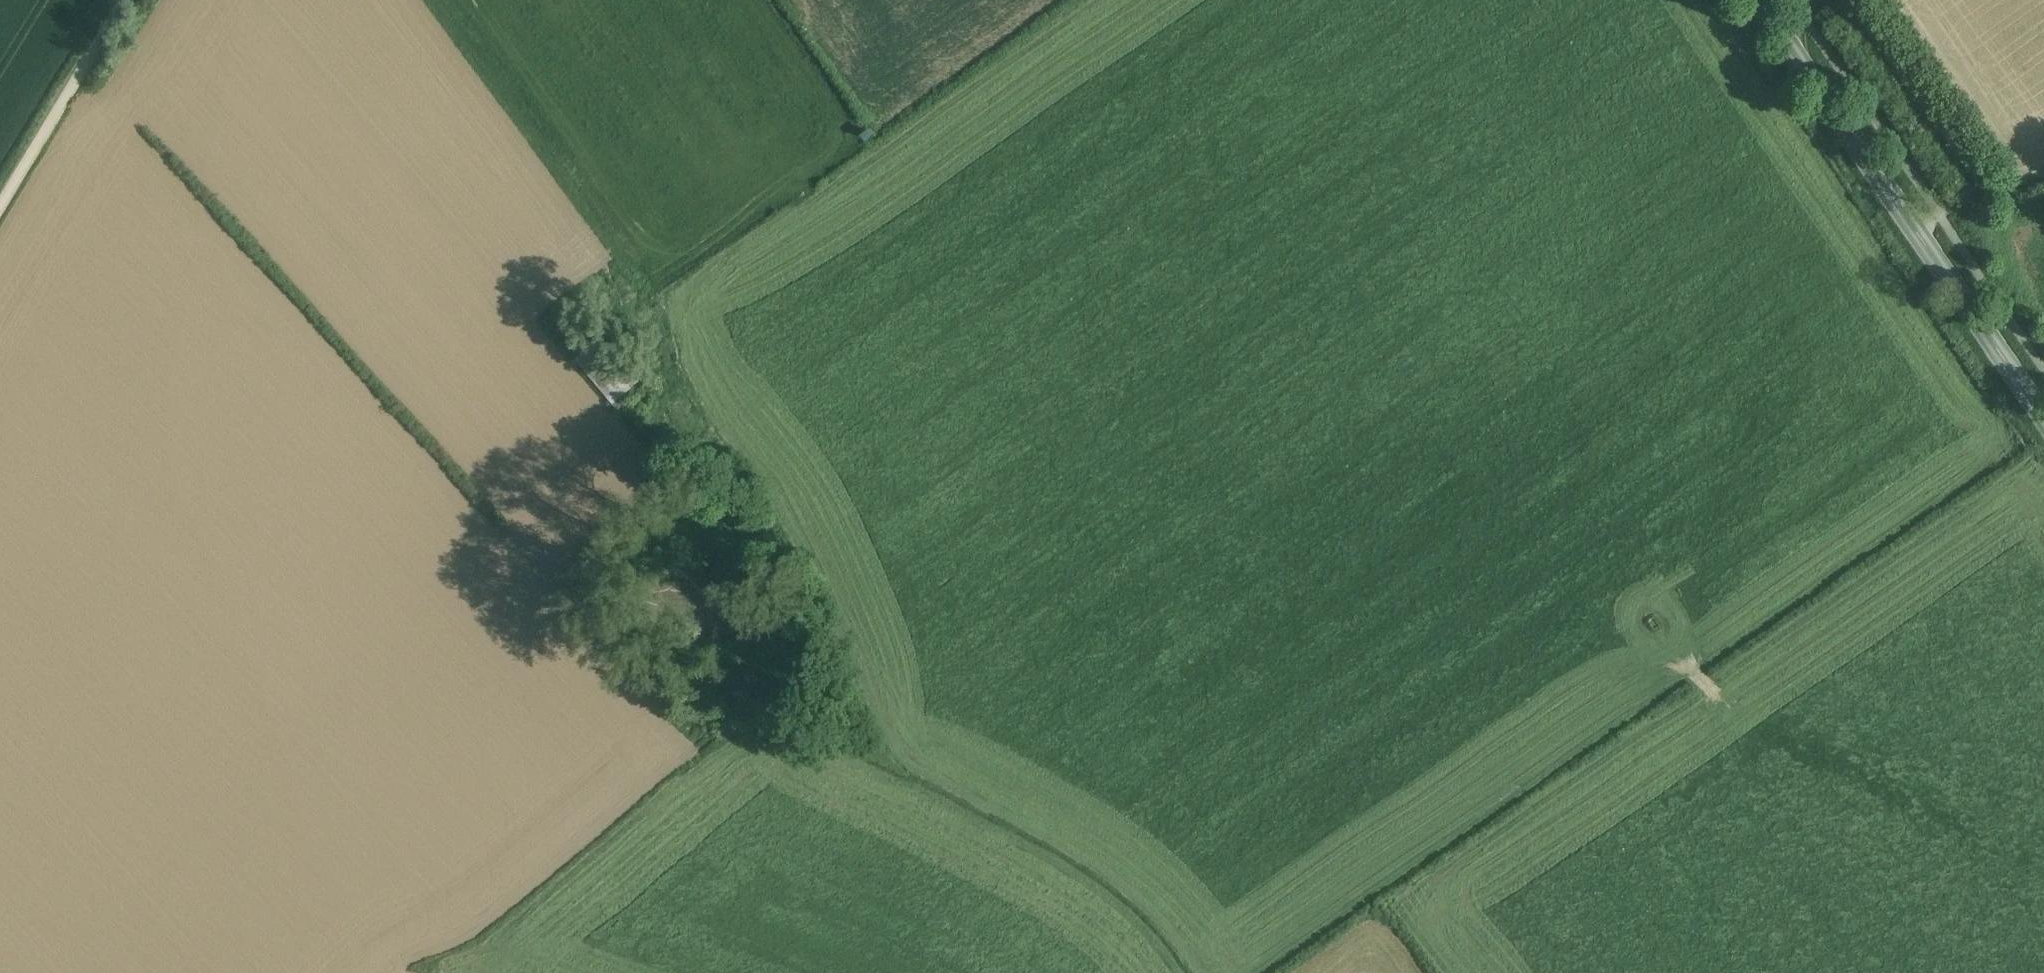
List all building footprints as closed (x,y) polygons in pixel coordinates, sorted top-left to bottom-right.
[(609,332),(580,357),(620,404),(649,379),(609,332)]
